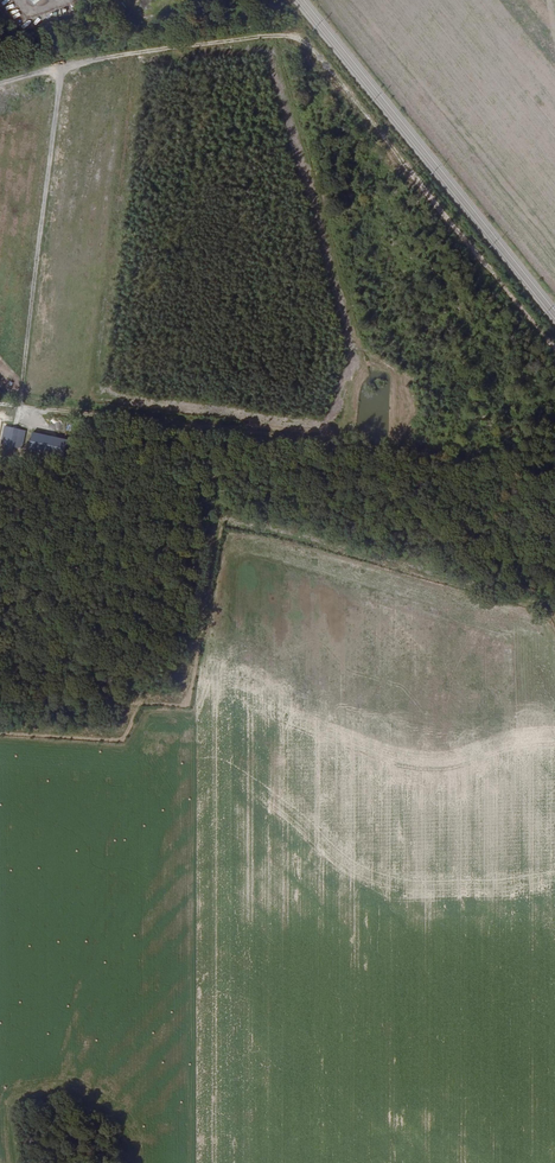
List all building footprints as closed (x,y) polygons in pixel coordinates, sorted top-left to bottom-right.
[(57,8),(32,18),(35,26),(60,16),(57,8)] [(58,10),(61,18),(69,15),(66,8),(58,10)] [(21,30),(29,27),(26,19),(18,23),(21,30)] [(0,443),(0,444),(21,449),(26,431),(4,426),(0,443)] [(67,440),(33,433),(28,454),(62,461),(67,440)]
